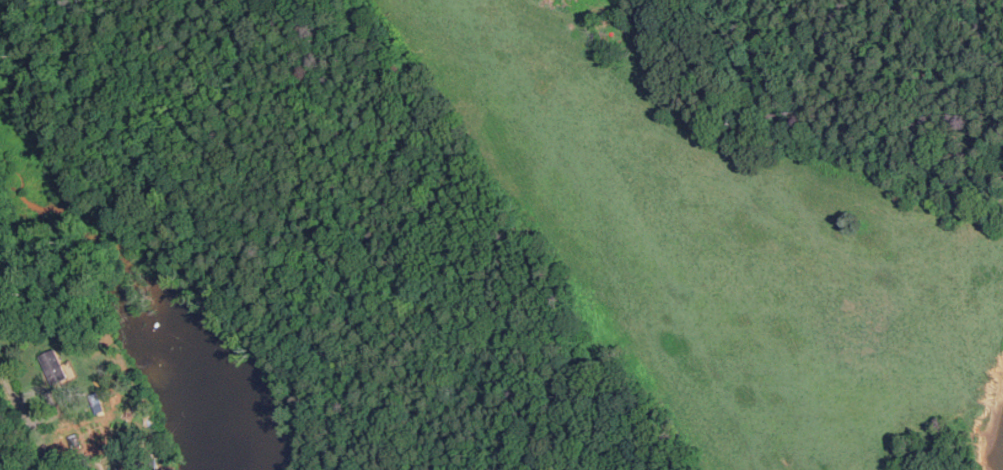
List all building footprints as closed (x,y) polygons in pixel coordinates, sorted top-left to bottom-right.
[(40,355),(54,386),(70,379),(56,348),(40,355)]
